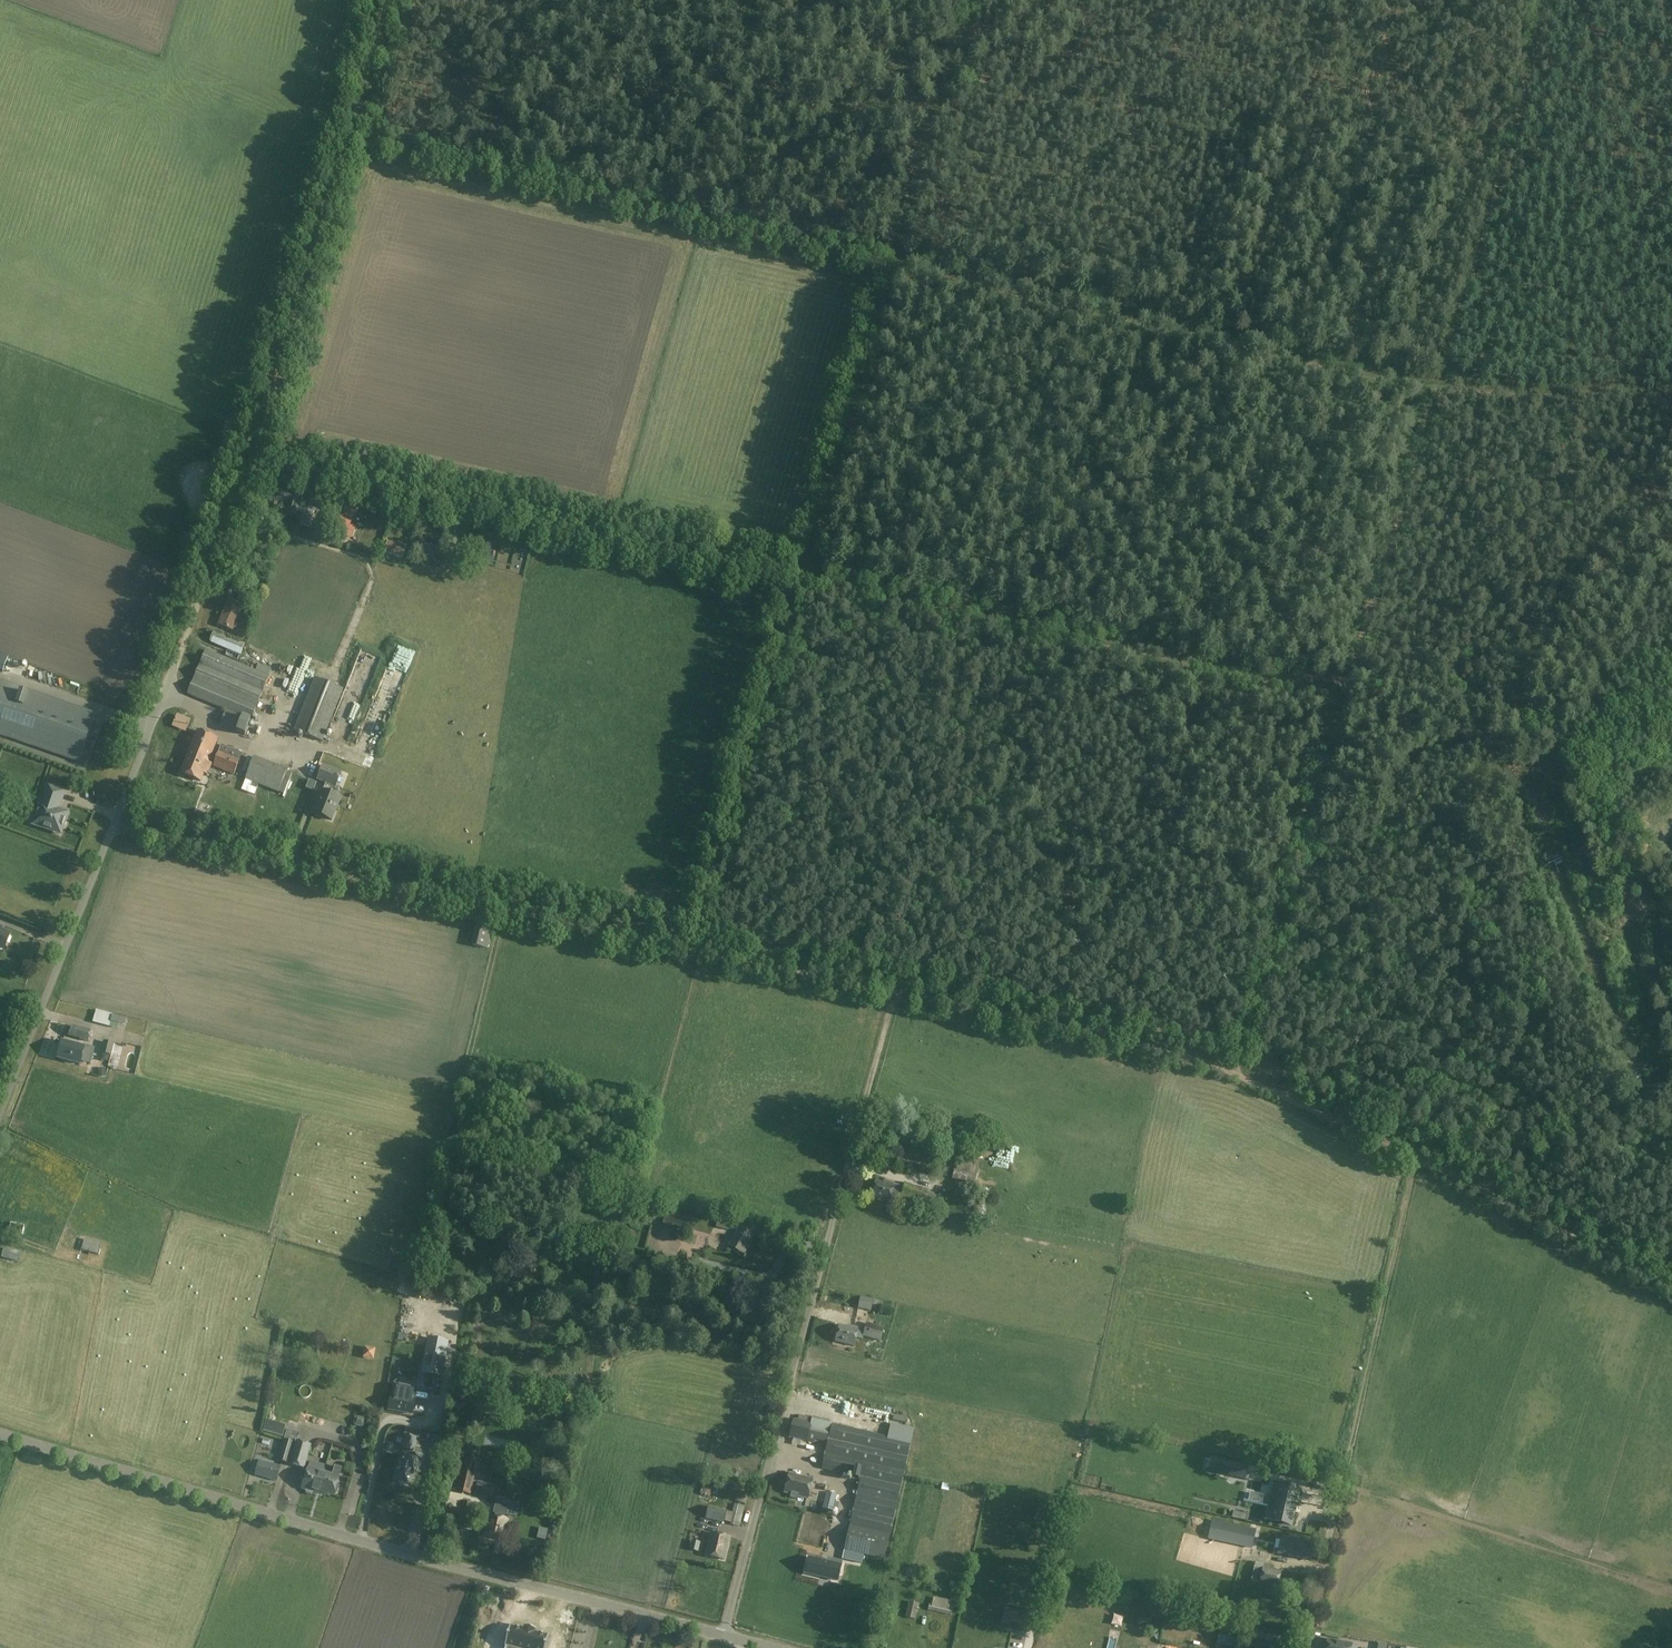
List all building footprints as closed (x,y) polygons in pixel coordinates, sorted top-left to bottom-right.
[(277,490),(275,497),(292,501),(292,504),(289,503),(286,514),(296,516),(301,494),(292,492),(292,494),(277,490)] [(316,497),(307,495),(300,523),(305,524),(305,525),(309,526),(310,525),(311,521),(310,521),(316,497)] [(355,508),(346,504),(344,511),(352,514),(355,508)] [(350,520),(341,517),(336,531),(351,537),(354,527),(348,525),(350,520)] [(256,529),(254,535),(271,541),(274,530),(263,526),(261,530),(256,529)] [(493,535),(484,532),(477,561),(486,563),(493,535)] [(420,536),(417,542),(414,551),(433,558),(437,548),(424,544),(426,538),(420,536)] [(401,545),(387,541),(384,552),(402,559),(407,546),(401,544),(401,545)] [(469,555),(471,547),(447,541),(445,550),(469,555)] [(255,595),(236,582),(231,589),(240,595),(237,599),(245,604),(247,601),(250,602),(255,595)] [(231,606),(226,604),(217,624),(233,631),(242,610),(243,611),(245,606),(234,601),(231,606)] [(209,641),(240,655),(245,644),(214,630),(209,641)] [(245,736),(251,722),(269,677),(206,650),(187,694),(226,711),(220,725),(245,736)] [(20,669),(24,658),(0,651),(0,663),(20,669)] [(323,742),(344,689),(315,678),(294,730),(323,742)] [(0,680),(0,734),(80,762),(96,714),(0,680)] [(374,686),(370,698),(387,703),(391,691),(374,686)] [(173,708),(169,721),(183,725),(187,712),(173,708)] [(218,739),(197,731),(180,773),(200,781),(204,773),(207,775),(211,764),(208,763),(218,739)] [(243,754),(221,745),(212,766),(228,773),(227,775),(233,778),(243,754)] [(249,752),(243,775),(278,784),(284,761),(249,752)] [(341,798),(331,794),(340,773),(323,766),(317,780),(325,783),(322,791),(313,813),(331,821),(341,798)] [(316,782),(309,780),(306,788),(312,791),(316,782)] [(48,785),(42,803),(40,803),(37,810),(39,811),(34,825),(49,830),(49,828),(61,832),(68,812),(57,809),(56,807),(57,804),(60,805),(65,791),(48,785)] [(1557,853),(1543,856),(1545,865),(1559,862),(1557,853)] [(672,912),(680,912),(680,904),(672,904),(672,912)] [(493,925),(478,922),(472,945),(487,949),(493,925)] [(4,950),(11,934),(0,930),(0,948),(4,950)] [(93,1022),(109,1026),(112,1014),(96,1010),(93,1022)] [(69,1037),(89,1042),(92,1031),(72,1026),(69,1037)] [(82,1062),(91,1064),(95,1048),(84,1045),(83,1047),(63,1041),(58,1058),(81,1064),(82,1062)] [(104,1042),(102,1053),(112,1056),(115,1044),(104,1042)] [(995,1145),(993,1155),(1005,1157),(1007,1148),(995,1145)] [(962,1163),(950,1163),(950,1173),(962,1174),(962,1163)] [(977,1175),(966,1172),(964,1182),(975,1184),(977,1175)] [(889,1204),(890,1203),(897,1205),(902,1187),(883,1181),(882,1182),(875,1180),(870,1198),(889,1204)] [(901,1197),(925,1204),(925,1203),(931,1204),(934,1194),(928,1192),(929,1190),(905,1183),(901,1197)] [(695,1216),(667,1207),(662,1224),(690,1232),(695,1216)] [(728,1230),(735,1230),(738,1232),(729,1246),(743,1254),(748,1246),(747,1245),(755,1230),(740,1221),(739,1224),(713,1218),(712,1222),(717,1223),(717,1228),(728,1230)] [(78,1244),(93,1247),(95,1235),(80,1232),(78,1244)] [(4,1248),(2,1258),(19,1262),(22,1252),(4,1248)] [(880,1301),(860,1297),(858,1308),(871,1311),(871,1309),(878,1310),(880,1301)] [(884,1328),(879,1327),(866,1323),(864,1332),(858,1331),(859,1328),(847,1325),(847,1327),(839,1326),(835,1342),(854,1346),(856,1338),(862,1339),(863,1336),(880,1341),(884,1328)] [(421,1374),(443,1378),(449,1342),(428,1338),(421,1374)] [(374,1350),(366,1349),(364,1357),(373,1358),(374,1350)] [(396,1371),(396,1375),(410,1375),(410,1363),(389,1363),(389,1371),(396,1371)] [(391,1396),(389,1410),(412,1414),(415,1401),(414,1400),(416,1389),(394,1385),(392,1397),(391,1396)] [(813,1419),(799,1415),(798,1420),(793,1419),(789,1438),(813,1443),(814,1439),(826,1442),(830,1424),(812,1420),(813,1419)] [(887,1417),(884,1435),(907,1439),(910,1421),(887,1417)] [(280,1429),(290,1432),(291,1426),(282,1423),(280,1429)] [(821,1469),(861,1478),(900,1488),(911,1442),(832,1424),(821,1469)] [(405,1435),(402,1448),(413,1451),(417,1438),(405,1435)] [(282,1442),(280,1449),(277,1461),(288,1464),(293,1446),(282,1442)] [(302,1469),(309,1446),(296,1443),(289,1465),(302,1469)] [(409,1458),(401,1456),(395,1481),(410,1485),(413,1472),(415,1473),(419,1456),(410,1454),(409,1458)] [(478,1460),(465,1457),(457,1487),(468,1489),(472,1473),(475,1474),(478,1460)] [(1208,1470),(1208,1471),(1245,1479),(1248,1466),(1211,1458),(1211,1459),(1213,1459),(1211,1471),(1208,1470)] [(260,1461),(256,1475),(276,1480),(279,1467),(260,1461)] [(322,1491),(334,1494),(335,1493),(337,1493),(339,1486),(337,1485),(339,1477),(339,1476),(341,1468),(335,1466),(332,1475),(320,1471),(318,1479),(325,1481),(322,1491)] [(318,1479),(320,1471),(308,1467),(302,1488),(305,1489),(306,1492),(312,1493),(314,1492),(321,1494),(322,1491),(325,1481),(318,1479)] [(813,1480),(789,1474),(784,1493),(790,1495),(790,1498),(797,1500),(798,1497),(807,1500),(813,1480)] [(937,1484),(946,1485),(947,1477),(938,1476),(937,1484)] [(861,1478),(850,1526),(889,1536),(900,1488),(861,1478)] [(699,1479),(696,1490),(705,1492),(708,1481),(699,1479)] [(475,1496),(492,1500),(496,1486),(479,1482),(475,1496)] [(1295,1506),(1297,1506),(1297,1505),(1295,1505),(1298,1490),(1272,1484),(1268,1505),(1244,1500),(1243,1501),(1267,1506),(1266,1512),(1265,1519),(1272,1521),(1291,1525),(1294,1512),(1294,1511),(1295,1512),(1296,1511),(1294,1510),(1295,1506)] [(836,1495),(827,1493),(823,1509),(832,1511),(836,1495)] [(420,1505),(416,1495),(406,1499),(410,1509),(420,1505)] [(495,1513),(494,1517),(489,1516),(486,1536),(504,1540),(508,1520),(504,1519),(505,1514),(506,1515),(508,1502),(496,1499),(493,1512),(495,1513)] [(726,1511),(707,1506),(705,1518),(724,1522),(726,1511)] [(733,1513),(731,1523),(731,1524),(739,1526),(744,1509),(734,1506),(732,1513),(733,1513)] [(1241,1513),(1239,1520),(1246,1521),(1248,1515),(1241,1513)] [(1250,1523),(1213,1515),(1208,1539),(1252,1549),(1256,1530),(1249,1529),(1250,1523)] [(883,1559),(889,1536),(850,1526),(844,1550),(864,1555),(883,1559)] [(729,1538),(711,1534),(706,1556),(724,1560),(729,1538)] [(1277,1554),(1310,1561),(1314,1543),(1280,1536),(1277,1554)] [(692,1540),(690,1549),(698,1551),(700,1542),(692,1540)] [(864,1555),(844,1550),(842,1559),(862,1564),(864,1555)] [(838,1562),(828,1559),(827,1563),(806,1558),(802,1573),(835,1581),(838,1562)] [(1280,1573),(1263,1569),(1264,1564),(1256,1562),(1251,1582),(1277,1588),(1280,1573)] [(929,1604),(928,1610),(950,1615),(952,1609),(949,1609),(951,1601),(933,1597),(932,1605),(929,1604)] [(914,1619),(918,1604),(909,1602),(906,1618),(914,1619)] [(1026,1621),(1028,1610),(1019,1609),(1017,1619),(1010,1618),(1008,1629),(1024,1632),(1026,1621)] [(549,1636),(534,1633),(535,1629),(525,1627),(524,1630),(510,1626),(505,1646),(506,1647),(546,1647),(549,1636)] [(1220,1629),(1215,1647),(1243,1647),(1246,1634),(1220,1629)] [(1260,1635),(1258,1646),(1270,1647),(1288,1647),(1289,1640),(1260,1635)] [(1351,1645),(1327,1640),(1326,1647),(1351,1647),(1351,1645)]
